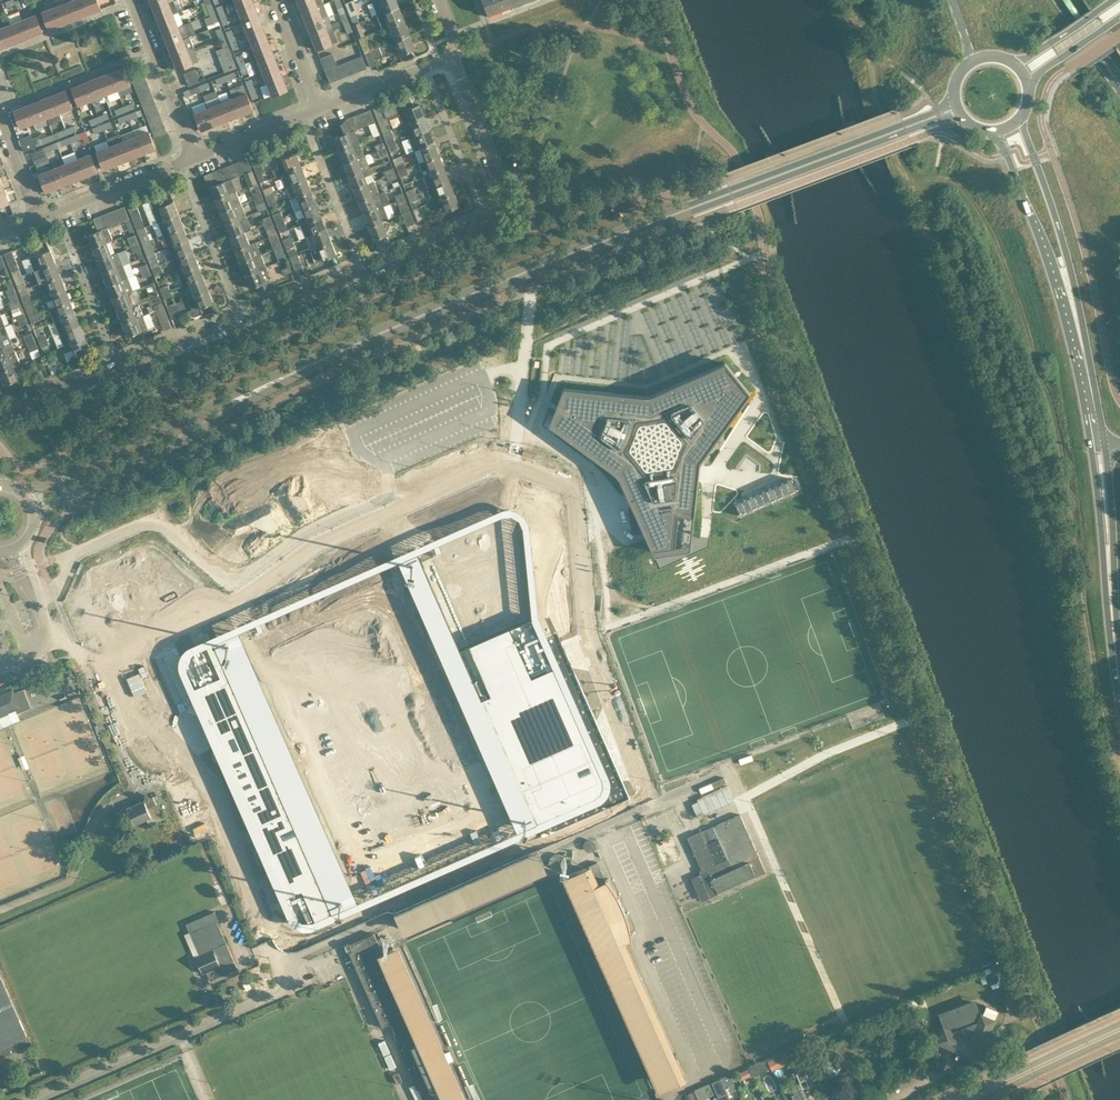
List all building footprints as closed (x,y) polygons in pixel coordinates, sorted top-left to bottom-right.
[(68,1),(67,0),(57,0),(53,2),(55,7),(62,24),(67,22),(75,19),(68,1)] [(83,0),(67,0),(68,1),(75,19),(83,16),(88,14),(83,0)] [(98,0),(83,0),(88,14),(101,9),(98,0)] [(178,12),(174,0),(172,0),(153,8),(158,20),(178,12)] [(252,0),(235,0),(236,2),(226,6),(226,7),(228,11),(238,7),(238,8),(253,2),(252,0)] [(324,3),(323,0),(297,0),(302,12),(324,3)] [(347,1),(348,9),(355,8),(353,0),(347,1)] [(377,14),(377,15),(399,6),(396,0),(371,0),(377,14)] [(496,0),(483,0),(488,14),(499,10),(496,0)] [(499,10),(511,5),(509,0),(496,0),(499,10)] [(258,14),(253,2),(238,8),(243,20),(258,14)] [(211,3),(206,5),(209,15),(215,12),(211,3)] [(329,16),(324,3),(302,12),(307,24),(322,18),(329,16)] [(216,6),(220,15),(225,13),(222,4),(216,6)] [(404,20),(399,6),(377,15),(383,29),(390,27),(389,26),(404,20)] [(62,24),(55,7),(42,12),(49,29),(62,24)] [(183,24),(178,12),(158,20),(163,33),(183,24)] [(210,16),(205,18),(207,26),(219,21),(215,12),(209,15),(210,16)] [(229,23),(225,13),(220,15),(223,25),(229,23)] [(349,22),(345,13),(340,15),(343,24),(349,22)] [(43,32),(36,14),(23,19),(30,37),(43,32)] [(263,27),(258,14),(243,20),(248,33),(263,27)] [(333,28),(331,22),(325,24),(322,18),(307,24),(312,37),(333,28)] [(30,37),(23,19),(10,24),(17,42),(30,37)] [(410,34),(404,20),(389,26),(390,27),(395,40),(410,34)] [(353,31),(349,22),(343,24),(347,34),(353,31)] [(10,24),(0,28),(0,38),(4,47),(17,42),(10,24)] [(185,24),(183,24),(163,33),(168,45),(190,36),(185,24)] [(268,39),(263,27),(248,33),(253,45),(268,39)] [(214,30),(218,40),(225,37),(221,28),(214,30)] [(316,49),(338,41),(333,28),(312,37),(316,49)] [(364,36),(362,29),(356,31),(359,38),(364,36)] [(226,32),(229,40),(235,38),(232,30),(226,32)] [(416,49),(410,34),(395,40),(401,55),(416,49)] [(188,51),(194,49),(190,36),(168,45),(172,57),(188,51)] [(367,43),(364,36),(359,38),(361,45),(367,43)] [(237,68),(225,37),(218,40),(221,49),(216,51),(224,72),(237,68)] [(239,48),(235,38),(229,40),(233,50),(239,48)] [(273,52),(268,39),(253,45),(255,52),(250,53),(253,60),(257,58),(273,52)] [(380,46),(371,50),(370,50),(364,52),(370,67),(376,64),(374,58),(383,55),(380,46)] [(193,64),(188,51),(172,57),(177,70),(193,64)] [(278,65),(273,52),(257,58),(253,60),(251,60),(256,73),(262,71),(278,65)] [(335,59),(332,52),(320,57),(322,64),(335,59)] [(236,56),(239,64),(245,62),(242,54),(236,56)] [(367,68),(362,55),(356,57),(361,70),(367,68)] [(361,70),(356,57),(349,60),(354,73),(361,70)] [(337,65),(335,59),(322,64),(325,70),(331,67),(337,65)] [(354,73),(349,60),(343,62),(348,75),(354,73)] [(248,72),(245,62),(239,64),(242,74),(248,72)] [(343,62),(337,65),(342,77),(348,75),(343,62)] [(283,77),(278,65),(262,71),(267,83),(283,77)] [(342,77),(337,65),(331,67),(336,80),(342,77)] [(131,84),(124,67),(123,66),(110,72),(118,90),(131,84)] [(336,80),(331,67),(325,70),(330,82),(336,80)] [(199,74),(196,68),(184,73),(186,79),(199,74)] [(146,77),(143,70),(130,75),(133,82),(146,77)] [(118,90),(110,72),(97,77),(105,95),(117,90),(118,90)] [(233,72),(224,75),(227,81),(236,77),(233,72)] [(186,79),(189,86),(201,81),(199,74),(186,79)] [(227,81),(224,75),(216,79),(218,84),(227,81)] [(105,95),(97,77),(84,82),(92,100),(104,95),(105,95)] [(148,83),(146,77),(133,82),(135,89),(148,83)] [(287,89),(283,77),(267,83),(272,95),(287,89)] [(251,79),(245,81),(249,90),(255,88),(251,79)] [(92,100),(84,82),(71,87),(79,105),(92,100)] [(210,87),(208,82),(199,85),(201,91),(210,87)] [(151,90),(148,83),(135,89),(138,95),(151,90)] [(254,110),(246,92),(245,88),(243,84),(230,89),(233,97),(241,115),(253,110),(254,110)] [(201,91),(199,85),(190,89),(192,94),(201,91)] [(258,97),(255,88),(249,90),(253,99),(258,97)] [(73,107),(66,89),(53,94),(60,112),(73,107)] [(153,96),(151,90),(138,95),(140,100),(140,101),(153,96)] [(53,94),(40,100),(49,124),(50,125),(63,120),(60,112),(53,94)] [(423,105),(420,106),(419,104),(414,106),(409,94),(382,105),(380,106),(373,108),(383,133),(391,130),(387,118),(399,113),(404,125),(424,117),(424,116),(422,112),(425,111),(423,105)] [(156,102),(153,96),(140,101),(142,105),(143,107),(156,102)] [(220,102),(219,98),(218,96),(205,101),(208,107),(207,108),(214,125),(227,120),(220,102)] [(241,115),(233,97),(220,102),(227,120),(241,115)] [(49,124),(40,100),(27,105),(34,123),(36,129),(49,124)] [(158,108),(156,102),(143,107),(145,113),(158,108)] [(133,103),(124,106),(126,111),(135,108),(133,103)] [(33,123),(27,105),(13,110),(20,128),(33,123)] [(126,111),(124,106),(115,110),(117,115),(126,111)] [(160,114),(158,108),(145,113),(148,119),(160,114)] [(214,125),(207,108),(194,113),(201,131),(214,125)] [(375,122),(370,110),(364,112),(369,124),(375,122)] [(137,111),(128,114),(130,120),(139,116),(137,111)] [(369,124),(364,112),(358,115),(363,127),(369,124)] [(107,113),(98,116),(100,122),(109,118),(107,113)] [(130,120),(128,114),(118,118),(120,123),(130,120)] [(163,120),(160,114),(148,119),(150,125),(163,120)] [(363,127),(358,115),(352,117),(356,129),(363,127)] [(100,122),(98,116),(89,120),(91,125),(100,122)] [(356,129),(352,117),(346,119),(351,132),(355,130),(356,129)] [(430,130),(424,117),(404,125),(409,138),(430,130)] [(339,151),(359,143),(359,142),(360,142),(355,130),(351,132),(346,119),(334,124),(339,136),(334,138),(334,140),(333,141),(332,142),(334,146),(335,146),(337,146),(339,151)] [(165,127),(163,120),(150,125),(152,132),(165,127)] [(111,121),(101,124),(104,130),(113,126),(111,121)] [(380,134),(375,122),(369,124),(374,136),(380,134)] [(104,130),(101,124),(92,128),(95,133),(104,130)] [(75,125),(66,129),(68,134),(77,130),(75,125)] [(168,133),(165,127),(152,132),(155,138),(168,133)] [(68,134),(66,129),(57,132),(59,137),(68,134)] [(156,149),(149,130),(136,135),(143,154),(156,149)] [(396,143),(394,138),(391,130),(383,133),(388,146),(396,143)] [(430,130),(409,138),(414,150),(420,148),(434,142),(430,130)] [(78,133),(69,137),(72,143),(80,139),(78,133)] [(42,144),(40,139),(39,136),(32,138),(31,134),(19,139),(24,151),(42,144)] [(46,136),(40,139),(42,144),(51,140),(49,135),(46,136)] [(143,154),(136,135),(123,140),(130,159),(143,154)] [(72,143),(69,137),(60,140),(62,146),(72,143)] [(130,159),(123,140),(109,146),(117,164),(130,159)] [(58,148),(56,142),(44,147),(46,153),(58,148)] [(383,142),(375,145),(377,151),(385,147),(383,142)] [(439,155),(434,142),(420,148),(425,160),(425,161),(439,155)] [(364,156),(364,155),(359,143),(339,151),(344,164),(364,156)] [(399,148),(396,143),(388,146),(390,152),(399,148)] [(117,164),(109,146),(96,151),(104,169),(117,164)] [(48,158),(46,153),(44,147),(41,148),(31,152),(35,164),(37,163),(48,158)] [(388,156),(385,147),(377,151),(380,159),(388,156)] [(264,160),(261,152),(250,156),(258,174),(265,171),(261,161),(264,160)] [(279,167),(273,170),(275,176),(281,173),(302,165),(296,152),(276,160),(279,167)] [(98,171),(91,154),(91,153),(78,158),(85,176),(98,171)] [(349,176),(369,168),(370,167),(365,155),(364,155),(364,156),(344,164),(349,176)] [(425,161),(425,160),(419,163),(422,171),(426,169),(428,174),(444,168),(439,155),(425,161)] [(406,168),(404,163),(401,156),(393,159),(398,171),(406,168)] [(252,170),(247,157),(241,160),(246,173),(252,170)] [(85,176),(78,158),(65,163),(65,164),(72,182),(85,176)] [(246,173),(241,160),(235,162),(240,175),(244,173),(246,173)] [(240,175),(235,162),(229,165),(234,177),(237,176),(240,175)] [(72,182),(65,164),(52,169),(59,187),(72,182)] [(234,177),(229,165),(223,167),(228,180),(234,177)] [(307,178),(302,165),(281,173),(286,186),(307,178)] [(237,191),(232,178),(228,180),(223,167),(204,175),(208,187),(210,186),(216,199),(237,191)] [(393,167),(385,170),(387,176),(395,173),(393,167)] [(367,183),(365,176),(372,174),(369,168),(349,176),(354,189),(367,183)] [(408,173),(406,168),(398,171),(400,176),(408,173)] [(444,168),(428,174),(423,176),(429,188),(449,180),(444,168)] [(59,187),(52,169),(39,174),(46,192),(59,187)] [(397,178),(395,173),(387,176),(389,181),(397,178)] [(254,174),(245,177),(249,186),(257,182),(254,174)] [(311,191),(307,178),(286,186),(291,199),(311,191)] [(454,193),(449,180),(429,188),(427,189),(432,201),(440,198),(454,193)] [(375,181),(368,184),(367,183),(354,189),(358,201),(379,193),(378,192),(379,192),(375,181)] [(262,196),(260,190),(258,184),(250,187),(251,190),(255,189),(256,192),(252,193),(254,199),(262,196)] [(271,186),(263,189),(265,194),(273,191),(271,186)] [(414,188),(406,191),(408,196),(416,193),(414,188)] [(4,190),(0,192),(0,206),(9,202),(4,190)] [(242,204),(237,191),(216,199),(221,212),(242,204)] [(275,197),(273,191),(265,194),(267,200),(275,197)] [(316,203),(311,191),(291,199),(296,212),(302,209),(316,203)] [(423,191),(416,193),(408,196),(410,202),(425,196),(423,191)] [(403,192),(395,196),(397,201),(405,198),(403,192)] [(363,214),(384,206),(380,194),(379,194),(379,193),(358,201),(363,214)] [(459,206),(454,193),(440,198),(445,211),(459,206)] [(179,214),(174,201),(168,203),(165,195),(151,200),(154,207),(152,208),(158,222),(179,214)] [(264,201),(262,196),(254,199),(256,204),(264,201)] [(407,203),(405,198),(397,201),(399,206),(407,203)] [(134,202),(127,205),(131,215),(134,223),(142,220),(139,212),(135,201),(134,202)] [(321,216),(316,203),(302,209),(304,215),(296,218),(299,225),(300,224),(321,216)] [(225,224),(246,216),(245,215),(246,214),(242,204),(221,212),(225,224)] [(129,218),(124,206),(118,208),(123,221),(129,218)] [(389,218),(384,206),(363,214),(368,227),(383,221),(382,221),(389,218)] [(426,219),(422,208),(421,206),(418,207),(413,209),(418,222),(426,219)] [(123,221),(118,208),(112,211),(117,223),(123,221)] [(415,223),(411,213),(410,210),(401,214),(406,226),(415,223)] [(117,223),(112,211),(106,213),(111,226),(117,223)] [(281,211),(273,214),(275,220),(283,216),(281,211)] [(111,226),(106,213),(100,215),(105,228),(108,227),(111,226)] [(163,235),(184,226),(179,214),(158,222),(163,235)] [(113,240),(108,227),(105,228),(100,215),(93,218),(98,230),(87,234),(93,248),(107,242),(113,240)] [(270,215),(262,219),(264,224),(272,221),(270,215)] [(251,229),(246,216),(225,224),(230,237),(245,232),(251,229)] [(288,229),(285,222),(283,216),(275,220),(280,232),(288,229)] [(326,228),(321,216),(300,224),(305,235),(305,237),(312,234),(326,228)] [(274,226),(272,221),(264,224),(266,230),(274,226)] [(388,234),(383,221),(368,227),(373,239),(388,234)] [(189,239),(184,226),(163,235),(168,247),(189,239)] [(150,240),(148,234),(145,227),(137,230),(142,243),(150,240)] [(331,241),(326,228),(312,234),(317,247),(331,241)] [(250,244),(245,232),(230,237),(235,250),(250,244)] [(282,246),(280,241),(277,233),(269,237),(272,244),(274,249),(282,246)] [(139,244),(137,239),(135,234),(127,238),(131,247),(139,244)] [(290,236),(283,239),(285,245),(293,242),(290,236)] [(194,252),(189,239),(168,247),(173,260),(194,252)] [(155,252),(152,245),(150,240),(142,243),(147,255),(155,252)] [(331,241),(317,247),(311,249),(316,262),(336,254),(331,241)] [(112,255),(107,242),(93,248),(98,260),(112,255)] [(252,250),(259,248),(256,242),(250,244),(235,250),(240,262),(255,257),(252,250)] [(295,247),(293,242),(285,245),(287,250),(295,247)] [(139,244),(131,247),(133,253),(137,251),(141,250),(139,244)] [(284,252),(282,246),(274,249),(276,255),(284,252)] [(30,257),(34,267),(35,270),(56,262),(50,249),(30,257)] [(20,268),(12,250),(4,253),(11,271),(20,268)] [(103,273),(124,265),(119,252),(112,255),(98,260),(103,273)] [(152,268),(160,265),(155,252),(147,255),(152,268)] [(198,264),(194,252),(173,260),(178,272),(198,264)] [(260,269),(266,267),(261,254),(255,257),(240,262),(245,275),(260,269)] [(303,267),(301,261),(298,255),(290,258),(295,270),(303,267)] [(61,275),(56,262),(35,270),(40,283),(61,275)] [(147,264),(139,267),(141,272),(149,269),(147,264)] [(203,277),(198,264),(178,272),(182,285),(189,282),(189,283),(203,277)] [(128,277),(124,265),(117,267),(103,273),(108,285),(128,277)] [(162,270),(160,265),(152,268),(154,274),(162,270)] [(292,271),(290,266),(282,269),(284,274),(292,271)] [(151,275),(149,269),(141,272),(143,278),(151,275)] [(264,282),(260,269),(245,275),(250,288),(256,285),(259,292),(271,287),(268,280),(264,282)] [(66,287),(61,275),(40,283),(45,296),(66,287)] [(133,290),(128,277),(108,285),(112,298),(133,290)] [(208,290),(203,277),(189,283),(194,295),(208,290)] [(159,294),(154,282),(146,285),(151,298),(159,294)] [(27,288),(25,283),(17,286),(19,291),(27,288)] [(168,285),(160,288),(162,293),(170,290),(168,285)] [(14,287),(6,290),(8,296),(16,292),(14,287)] [(71,300),(66,287),(45,296),(47,302),(52,300),(55,306),(71,300)] [(21,297),(29,293),(27,288),(19,291),(21,297)] [(139,295),(137,288),(133,290),(112,298),(117,311),(138,303),(136,296),(139,295)] [(172,296),(170,290),(162,293),(164,299),(172,296)] [(213,302),(208,290),(194,295),(188,298),(192,309),(189,310),(191,315),(194,316),(202,313),(200,308),(213,302)] [(18,298),(16,292),(8,296),(10,301),(18,298)] [(164,307),(159,294),(151,298),(156,310),(164,307)] [(76,313),(71,300),(50,308),(55,321),(76,313)] [(37,313),(35,308),(32,301),(24,304),(29,316),(37,313)] [(143,315),(138,303),(117,311),(122,323),(143,315)] [(180,315),(178,310),(175,303),(167,306),(172,318),(180,315)] [(171,327),(164,307),(156,310),(163,330),(171,327)] [(31,322),(44,317),(45,314),(44,311),(37,313),(29,316),(31,322)] [(26,318),(24,312),(13,317),(12,318),(13,323),(18,321),(26,318)] [(81,325),(76,313),(55,321),(60,334),(81,325)] [(148,328),(143,315),(122,323),(127,336),(148,328)] [(28,323),(26,318),(18,321),(20,326),(28,323)] [(86,338),(81,325),(60,334),(65,346),(86,338)] [(5,326),(0,328),(0,343),(10,338),(5,326)] [(36,343),(34,337),(32,333),(24,336),(28,346),(36,343)] [(45,333),(37,336),(39,342),(47,339),(45,333)] [(10,338),(0,343),(0,357),(15,351),(10,338)] [(90,350),(86,338),(65,346),(67,352),(69,351),(73,360),(77,358),(76,356),(90,350)] [(49,344),(47,339),(39,342),(41,347),(49,344)] [(38,349),(36,343),(28,346),(30,352),(38,349)] [(15,351),(0,357),(0,372),(20,364),(19,360),(20,360),(16,351),(16,352),(15,351)] [(46,368),(44,362),(41,355),(32,358),(37,371),(46,368)] [(57,364),(55,358),(46,361),(49,367),(57,364)] [(564,387),(551,423),(573,439),(572,439),(618,473),(627,493),(630,500),(632,505),(642,527),(643,529),(644,532),(646,535),(652,549),(672,546),(691,543),(692,536),(698,481),(699,472),(700,465),(700,464),(699,464),(700,460),(749,392),(740,380),(735,373),(725,362),(648,396),(591,390),(564,387)] [(16,372),(23,369),(20,364),(0,372),(0,374),(4,385),(19,379),(16,372)] [(417,553),(390,565),(509,836),(536,824),(459,650),(417,553)] [(541,574),(532,575),(534,587),(543,585),(541,574)] [(470,644),(460,649),(523,793),(536,823),(542,836),(592,814),(603,809),(630,797),(622,780),(596,721),(573,667),(561,641),(557,632),(556,632),(550,634),(546,637),(542,638),(532,617),(524,620),(483,639),(480,640),(470,644)] [(239,631),(212,643),(331,914),(358,902),(239,631)] [(185,662),(185,665),(185,667),(218,743),(258,833),(286,898),(293,915),(295,917),(296,919),(298,920),(301,922),(303,922),(305,923),(307,923),(310,923),(312,922),(332,913),(332,912),(326,899),(338,894),(323,860),(315,864),(324,884),(320,886),(274,781),(271,774),(225,669),(238,664),(232,650),(219,656),(213,642),(206,645),(197,649),(193,651),(191,652),(189,653),(187,655),(186,657),(185,660),(185,662)] [(70,681),(75,679),(71,669),(66,671),(70,681)] [(8,714),(7,713),(16,709),(17,712),(31,707),(28,699),(24,689),(14,692),(13,689),(0,694),(0,717),(8,714)] [(717,755),(707,758),(710,770),(721,767),(717,755)] [(126,807),(133,824),(158,815),(151,797),(126,807)] [(741,814),(687,835),(702,872),(674,883),(684,906),(757,877),(749,856),(757,853),(741,814)] [(578,825),(550,837),(553,843),(580,831),(578,825)] [(593,865),(564,876),(601,967),(629,956),(624,942),(634,938),(610,879),(600,883),(593,865)] [(199,954),(195,956),(202,973),(207,972),(210,980),(237,968),(217,920),(218,920),(214,911),(186,923),(199,954)] [(27,1035),(0,974),(0,1057),(11,1052),(10,1050),(27,1042),(24,1036),(27,1035)] [(218,999),(214,990),(205,994),(209,1003),(218,999)] [(977,1059),(995,1019),(981,1012),(980,1014),(979,1013),(975,1002),(941,1015),(945,1026),(946,1026),(945,1027),(944,1027),(937,1041),(977,1059)] [(843,1070),(829,1042),(823,1044),(825,1048),(823,1049),(828,1061),(819,1065),(824,1074),(833,1070),(835,1074),(843,1070)] [(659,1092),(687,1079),(671,1046),(655,1053),(656,1056),(645,1061),(659,1092)] [(882,1064),(889,1061),(884,1049),(877,1052),(882,1064)] [(784,1053),(767,1059),(771,1069),(788,1063),(784,1053)] [(801,1057),(791,1061),(802,1086),(808,1083),(805,1075),(807,1074),(808,1075),(801,1057)] [(712,1082),(716,1093),(719,1099),(730,1099),(721,1078),(712,1082)] [(716,1093),(712,1082),(694,1089),(698,1099),(700,1099),(709,1096),(716,1093)] [(800,1082),(791,1086),(795,1094),(792,1095),(794,1099),(808,1099),(800,1082)]
